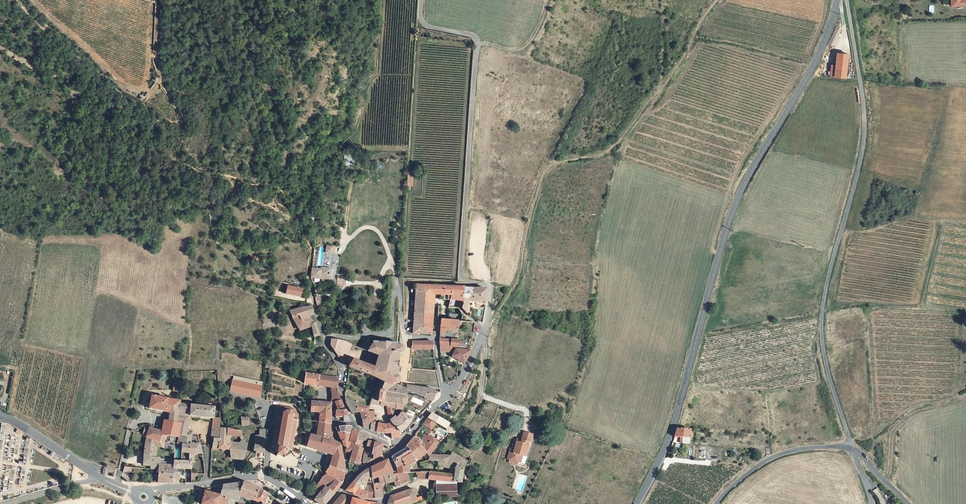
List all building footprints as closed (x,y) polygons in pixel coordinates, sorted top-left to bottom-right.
[(842,26),(837,24),(828,45),(833,45),(842,26)] [(846,54),(835,53),(834,64),(828,64),(827,75),(843,76),(846,54)] [(353,164),(353,154),(344,154),(344,164),(353,164)] [(318,266),(310,266),(309,276),(325,276),(325,265),(318,265),(318,266)] [(333,273),(333,283),(341,282),(340,272),(333,273)] [(284,291),(298,295),(300,287),(286,284),(284,291)] [(414,301),(432,302),(433,295),(433,287),(414,286),(414,301)] [(450,287),(433,287),(433,295),(450,296),(450,287)] [(450,299),(461,300),(462,288),(456,287),(450,287),(450,296),(450,299)] [(462,288),(461,300),(460,309),(463,313),(465,300),(484,301),(485,289),(462,288)] [(318,295),(313,297),(315,304),(322,300),(318,295)] [(432,302),(414,301),(413,315),(432,316),(432,302)] [(287,309),(288,316),(294,328),(307,323),(310,331),(309,331),(311,336),(316,334),(314,329),(314,321),(310,320),(306,313),(311,313),(310,304),(309,304),(297,306),(287,309)] [(413,315),(412,335),(427,336),(431,336),(431,326),(431,321),(432,316),(413,315)] [(457,331),(458,322),(439,322),(438,336),(445,336),(445,330),(457,331)] [(329,339),(329,343),(341,361),(348,354),(352,344),(336,339),(329,339)] [(438,339),(438,346),(458,348),(458,341),(438,339)] [(369,351),(372,345),(372,344),(366,341),(365,344),(365,343),(362,348),(369,351)] [(372,341),(372,344),(372,345),(369,351),(379,355),(382,343),(372,342),(372,341)] [(395,354),(396,344),(382,343),(379,355),(387,358),(387,353),(395,354)] [(387,358),(386,365),(396,366),(398,354),(400,354),(401,353),(403,352),(403,349),(403,348),(399,345),(398,345),(396,344),(395,354),(387,353),(387,358)] [(354,349),(368,355),(369,351),(362,348),(356,345),(354,349)] [(451,358),(464,365),(470,353),(470,352),(455,350),(451,358)] [(379,355),(378,359),(374,368),(381,372),(384,365),(386,365),(387,358),(379,355)] [(348,364),(371,375),(374,368),(352,359),(348,364)] [(384,365),(381,372),(379,379),(375,387),(404,393),(404,390),(406,387),(396,386),(396,385),(397,384),(398,383),(398,381),(398,380),(398,378),(397,376),(398,367),(396,366),(386,365),(384,365)] [(337,375),(320,373),(311,372),(304,371),(304,367),(298,366),(297,370),(300,370),(300,373),(303,374),(302,381),(329,385),(332,400),(338,398),(336,387),(337,375)] [(381,372),(374,368),(371,375),(379,379),(381,372)] [(257,393),(258,388),(260,382),(230,375),(228,386),(257,393)] [(169,386),(176,387),(177,379),(170,378),(169,386)] [(420,392),(435,395),(436,394),(436,393),(434,389),(406,384),(406,387),(404,390),(418,396),(420,392)] [(375,387),(372,396),(368,403),(385,405),(396,406),(400,406),(401,401),(404,401),(405,400),(405,399),(405,398),(405,394),(404,393),(375,387)] [(171,435),(175,399),(175,396),(147,391),(146,399),(145,405),(166,409),(166,413),(164,412),(164,417),(160,417),(159,428),(158,431),(171,435)] [(430,402),(431,401),(435,395),(420,392),(418,396),(430,402)] [(368,405),(344,395),(345,402),(349,411),(357,409),(359,418),(370,419),(372,411),(366,409),(368,405)] [(334,407),(340,405),(338,398),(332,400),(334,407)] [(175,399),(171,435),(170,441),(180,442),(195,440),(194,433),(182,431),(185,412),(196,413),(210,414),(211,403),(175,399)] [(328,401),(301,399),(300,403),(300,404),(307,405),(307,410),(315,410),(327,410),(327,407),(328,401)] [(275,405),(271,425),(267,445),(272,446),(273,448),(272,452),(281,454),(282,450),(284,448),(289,449),(296,412),(291,406),(279,403),(275,405)] [(396,410),(396,406),(385,405),(387,418),(396,428),(408,417),(396,410)] [(339,409),(333,409),(332,415),(340,416),(339,421),(340,421),(345,421),(346,419),(344,414),(342,414),(341,409),(339,409)] [(314,421),(326,422),(327,410),(315,410),(314,421)] [(424,417),(441,427),(444,422),(428,412),(424,417)] [(244,414),(232,415),(232,423),(244,421),(244,419),(244,417),(244,414)] [(441,427),(424,417),(418,424),(424,428),(421,433),(415,440),(414,441),(416,443),(414,446),(423,453),(424,452),(433,440),(432,439),(441,427)] [(359,422),(360,424),(372,429),(374,422),(369,422),(370,419),(359,418),(359,422)] [(395,435),(396,428),(387,418),(386,422),(385,422),(382,422),(381,430),(384,430),(385,430),(387,430),(387,437),(395,435)] [(314,421),(312,436),(327,438),(325,428),(326,422),(314,421)] [(158,437),(158,431),(159,428),(146,424),(144,429),(143,433),(158,437)] [(214,431),(216,431),(216,428),(216,426),(208,425),(207,434),(210,434),(214,435),(214,431)] [(261,442),(262,426),(260,426),(257,426),(256,433),(251,433),(251,442),(250,447),(260,449),(261,442)] [(214,431),(214,435),(210,434),(209,442),(208,444),(226,445),(226,456),(239,457),(242,441),(224,440),(225,433),(237,434),(236,434),(237,428),(232,428),(227,427),(216,428),(216,431),(214,431)] [(338,429),(332,427),(333,431),(334,435),(336,440),(339,444),(342,445),(343,439),(341,439),(343,430),(338,429)] [(350,444),(357,445),(357,442),(359,443),(360,438),(362,439),(362,436),(364,437),(365,433),(358,431),(352,429),(350,437),(350,444)] [(155,467),(152,479),(157,479),(167,479),(170,462),(171,457),(178,458),(180,442),(170,441),(171,435),(158,431),(158,437),(143,433),(142,441),(140,448),(150,450),(151,443),(169,447),(166,462),(156,460),(155,467)] [(527,457),(532,434),(523,431),(520,442),(515,441),(514,449),(510,448),(506,463),(519,466),(521,456),(527,457)] [(690,432),(677,431),(674,439),(682,440),(681,445),(688,446),(690,432)] [(334,442),(327,438),(312,436),(306,434),(302,446),(328,454),(325,464),(340,471),(340,465),(339,460),(338,455),(336,448),(334,448),(333,448),(334,442)] [(348,451),(350,445),(350,444),(350,437),(344,435),(343,439),(342,445),(341,449),(348,451)] [(430,460),(438,463),(442,457),(433,454),(424,452),(423,453),(414,446),(416,443),(414,441),(415,440),(410,437),(406,441),(401,446),(402,447),(409,461),(417,456),(419,460),(420,460),(430,460)] [(192,470),(199,470),(199,458),(191,459),(189,452),(197,449),(195,440),(180,442),(178,458),(188,459),(186,480),(189,480),(191,479),(192,470)] [(377,447),(378,442),(371,440),(370,446),(370,456),(377,453),(377,447)] [(357,448),(356,448),(357,445),(350,444),(350,445),(348,451),(357,453),(358,449),(357,448)] [(370,446),(362,445),(358,459),(360,461),(370,456),(370,446)] [(387,457),(390,470),(386,472),(387,475),(393,474),(399,473),(401,473),(402,473),(400,466),(409,461),(402,447),(394,452),(387,457)] [(144,465),(155,467),(156,460),(157,454),(150,453),(150,450),(140,448),(138,460),(144,462),(144,465)] [(762,449),(763,459),(770,455),(769,449),(762,449)] [(345,459),(354,462),(357,453),(348,451),(345,459)] [(462,461),(446,452),(442,457),(438,463),(445,466),(444,473),(448,473),(446,480),(453,482),(457,468),(462,461)] [(170,462),(167,479),(173,479),(175,465),(180,466),(179,480),(186,480),(188,459),(178,458),(171,457),(170,462)] [(383,459),(366,467),(366,476),(368,476),(368,477),(377,474),(386,472),(383,459)] [(308,494),(310,496),(318,485),(322,480),(327,484),(332,478),(338,482),(339,477),(340,474),(340,471),(325,464),(323,468),(322,470),(324,472),(318,475),(310,485),(313,487),(308,494)] [(115,468),(107,466),(104,465),(102,473),(113,476),(115,468)] [(366,476),(366,467),(357,471),(355,472),(351,477),(359,485),(374,484),(374,483),(379,482),(377,474),(368,477),(368,480),(363,480),(363,476),(366,476)] [(387,480),(389,486),(403,481),(401,473),(399,473),(393,474),(387,475),(386,472),(377,474),(379,482),(387,480)] [(446,480),(448,473),(444,473),(419,472),(408,473),(411,478),(446,481),(446,480)] [(359,485),(351,477),(347,481),(354,488),(357,491),(359,485)] [(318,485),(329,494),(338,482),(332,478),(327,484),(322,480),(318,485)] [(218,484),(215,494),(221,496),(234,500),(235,493),(251,499),(255,486),(239,481),(218,484)] [(354,488),(347,481),(340,490),(345,492),(349,495),(354,488)] [(375,497),(374,484),(360,486),(361,498),(375,497)] [(318,485),(310,496),(309,498),(318,503),(319,503),(329,494),(318,485)] [(354,488),(349,495),(355,496),(361,498),(360,486),(359,485),(357,491),(354,488)] [(250,503),(261,503),(258,502),(263,492),(255,486),(251,499),(250,503)] [(383,496),(380,503),(381,503),(401,503),(411,501),(406,488),(383,496)] [(215,494),(199,489),(195,502),(202,503),(212,503),(215,494)] [(221,496),(215,494),(212,503),(219,503),(221,496)] [(346,498),(340,494),(336,495),(328,503),(342,503),(346,498)]
